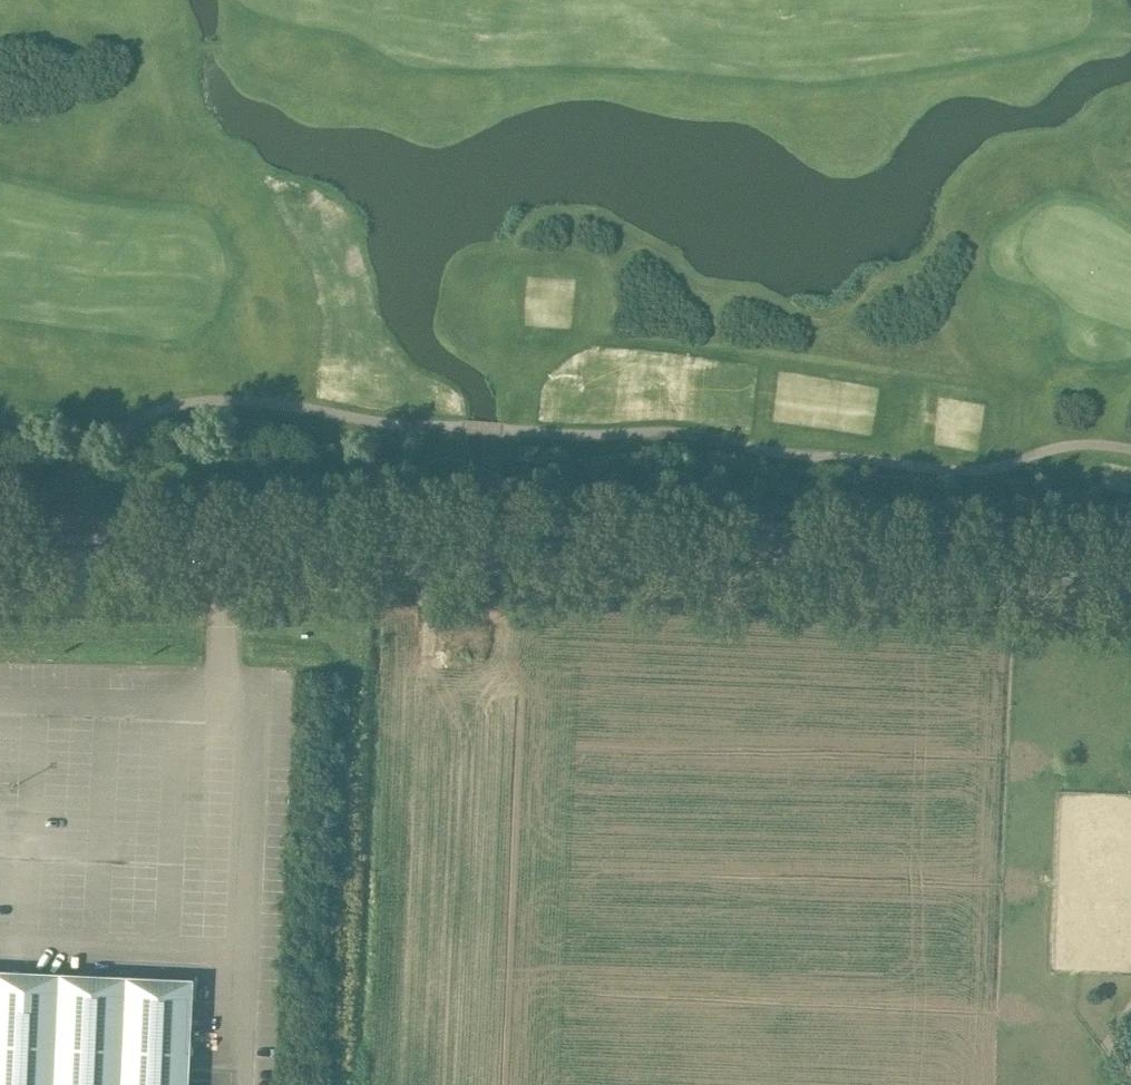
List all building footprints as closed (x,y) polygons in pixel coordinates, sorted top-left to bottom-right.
[(194,981),(0,973),(0,1084),(189,1084),(194,981)]
